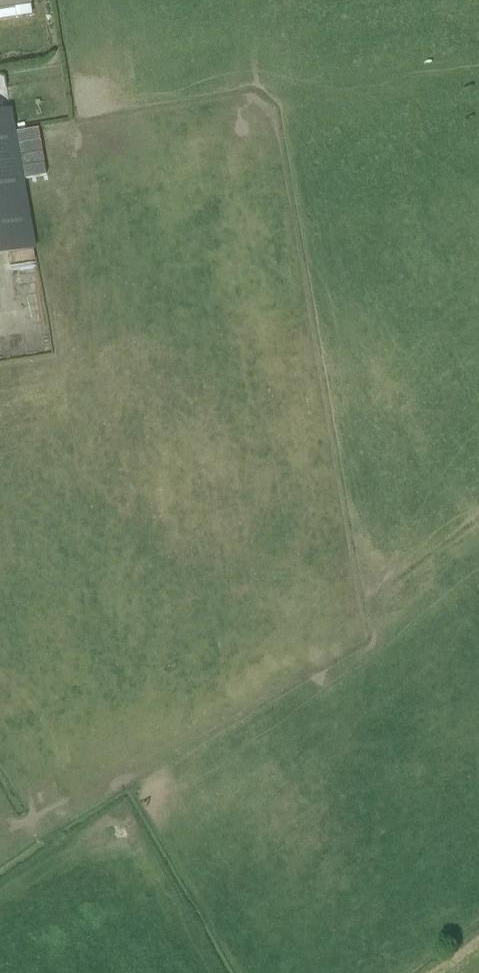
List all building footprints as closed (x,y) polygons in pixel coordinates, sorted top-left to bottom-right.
[(31,10),(30,0),(0,0),(0,14),(31,10)] [(24,89),(26,74),(0,72),(0,87),(24,89)]
